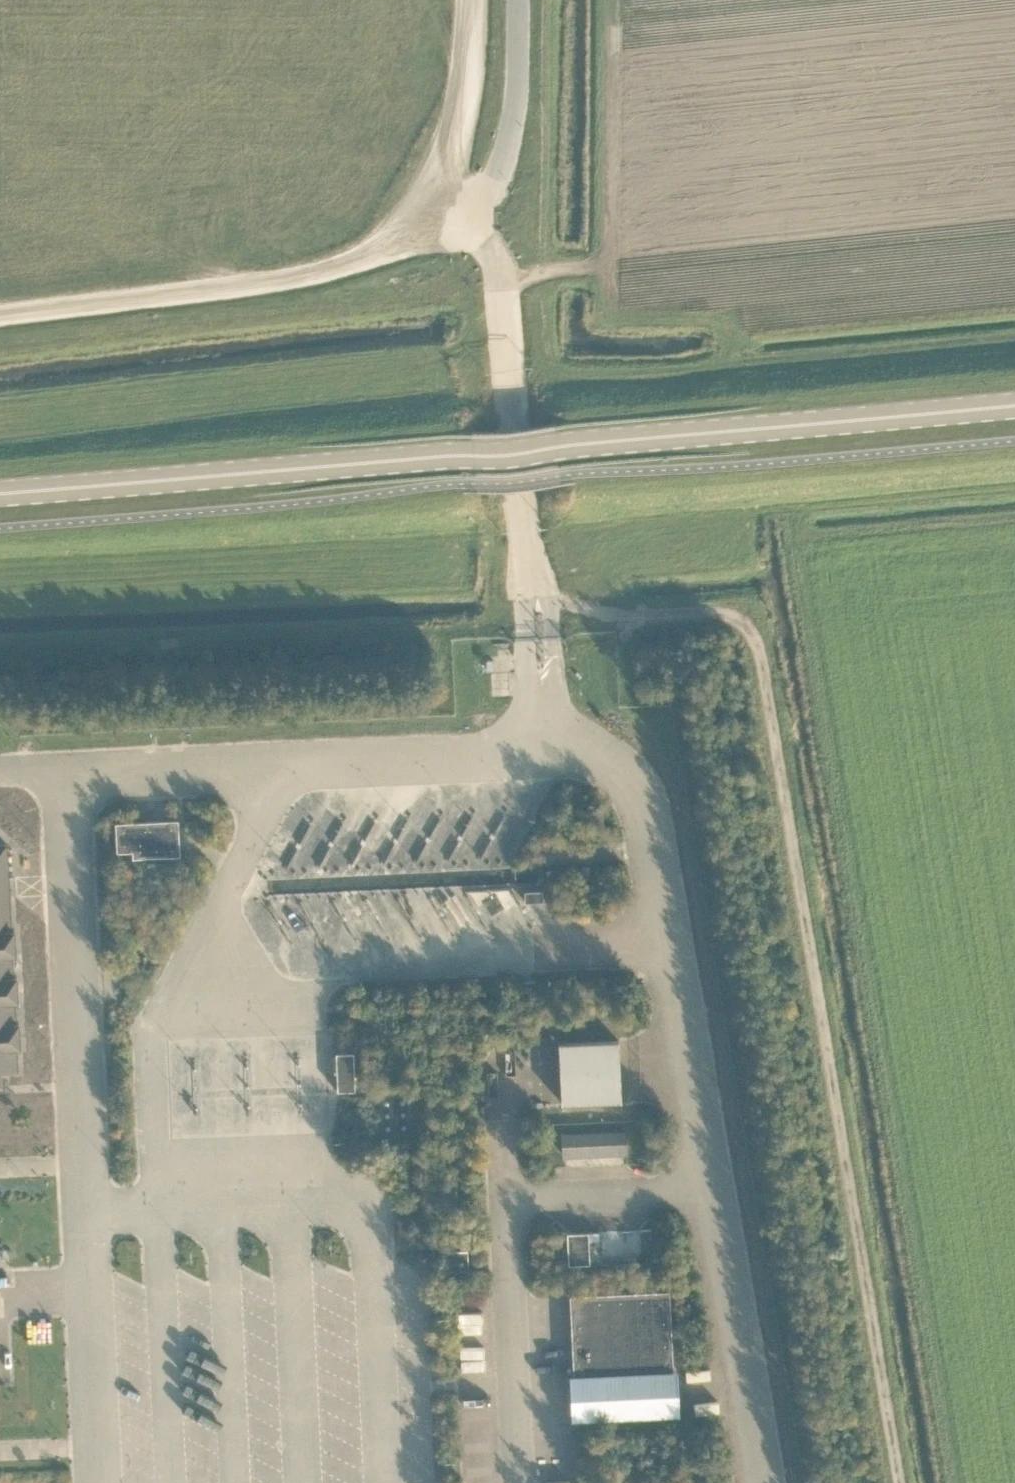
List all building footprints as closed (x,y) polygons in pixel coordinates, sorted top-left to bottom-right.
[(132,856),(180,854),(178,818),(115,821),(117,850),(132,849),(132,856)] [(14,999),(18,999),(16,974),(13,974),(12,952),(15,952),(14,928),(11,928),(7,842),(0,842),(0,1083),(4,1083),(3,1069),(17,1068),(16,1045),(20,1045),(19,1020),(15,1020),(14,999)] [(525,900),(542,899),(542,889),(525,890),(525,900)] [(561,1101),(621,1098),(618,1039),(559,1041),(561,1101)] [(337,1089),(355,1088),(354,1050),(336,1051),(337,1089)] [(563,1153),(626,1150),(625,1130),(562,1132),(563,1153)] [(638,1228),(639,1250),(651,1249),(650,1227),(643,1227),(638,1228)] [(568,1263),(590,1262),(588,1230),(567,1231),(568,1263)] [(570,1293),(573,1372),(673,1368),(669,1288),(570,1293)] [(677,1368),(673,1368),(573,1372),(569,1373),(571,1418),(679,1413),(677,1368)]
